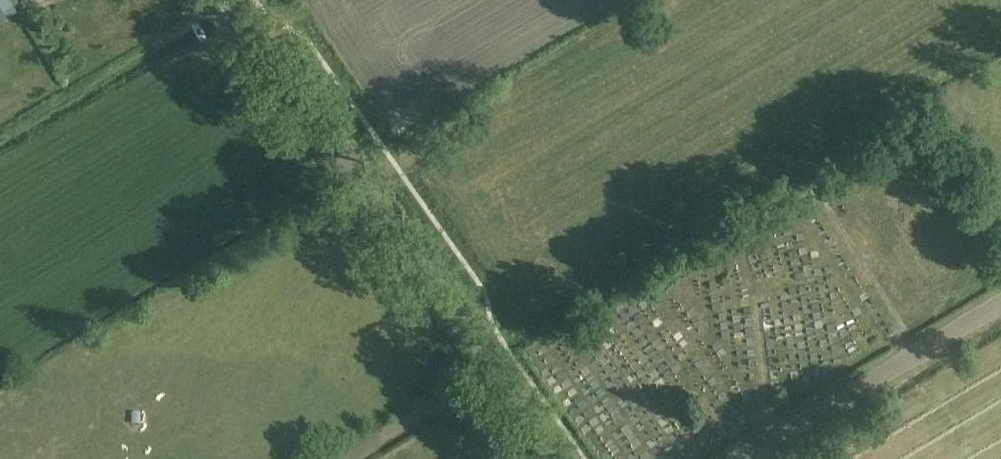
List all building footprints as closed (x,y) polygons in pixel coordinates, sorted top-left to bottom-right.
[(733,228),(739,237),(754,228),(749,217),(733,228)]
